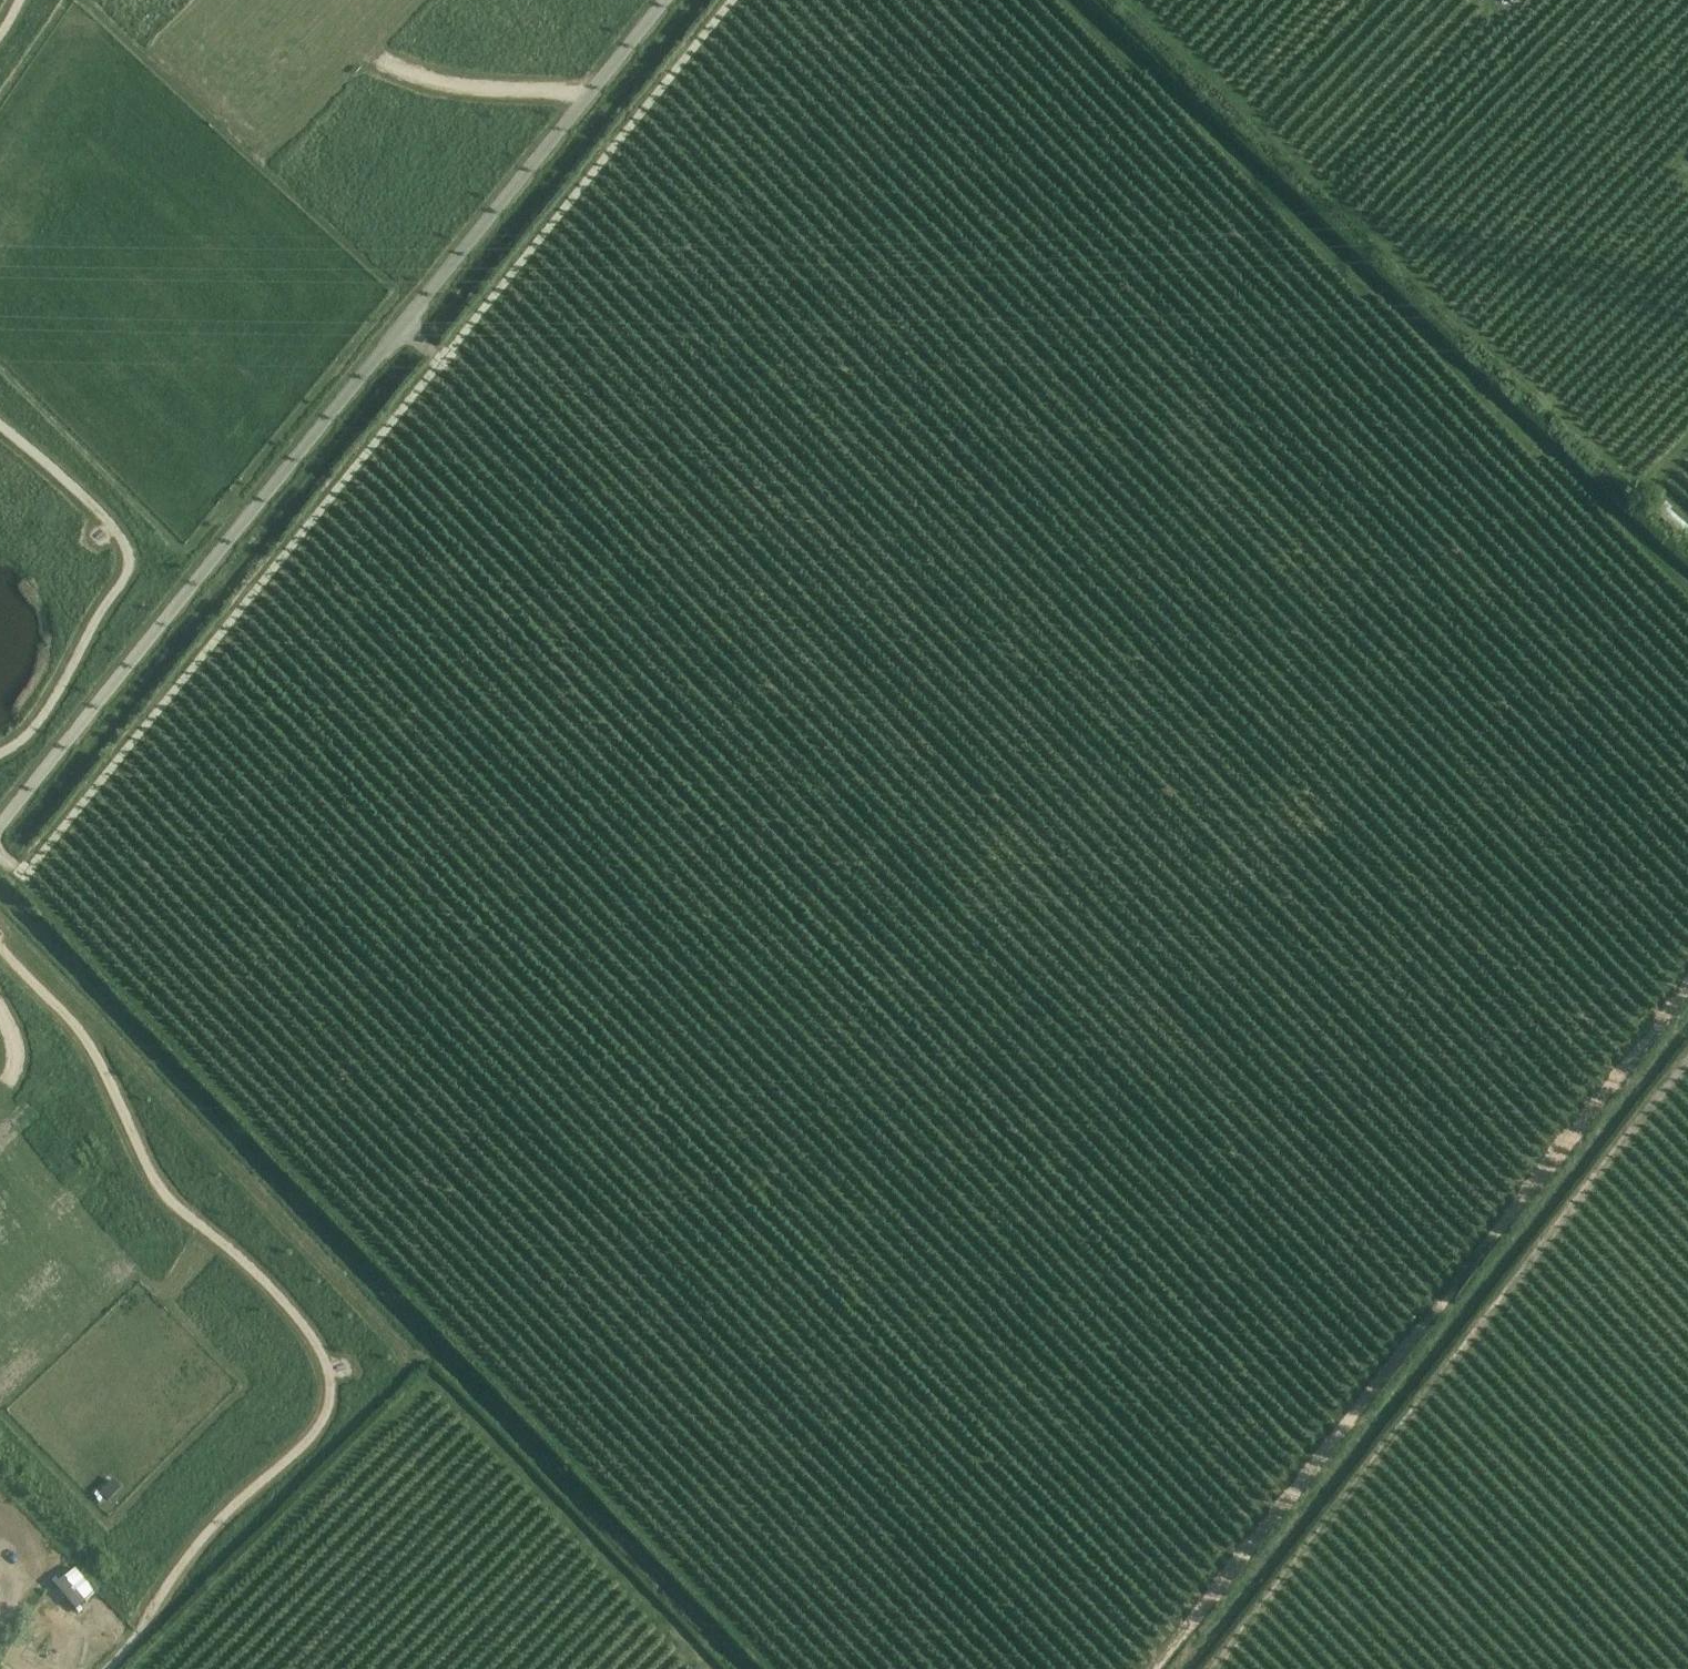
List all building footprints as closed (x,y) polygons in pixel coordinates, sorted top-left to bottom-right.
[(1666,502),(1662,506),(1647,491),(1639,499),(1680,537),(1687,529),(1687,523),(1666,502)] [(94,1592),(74,1569),(56,1585),(75,1608),(94,1592)]
